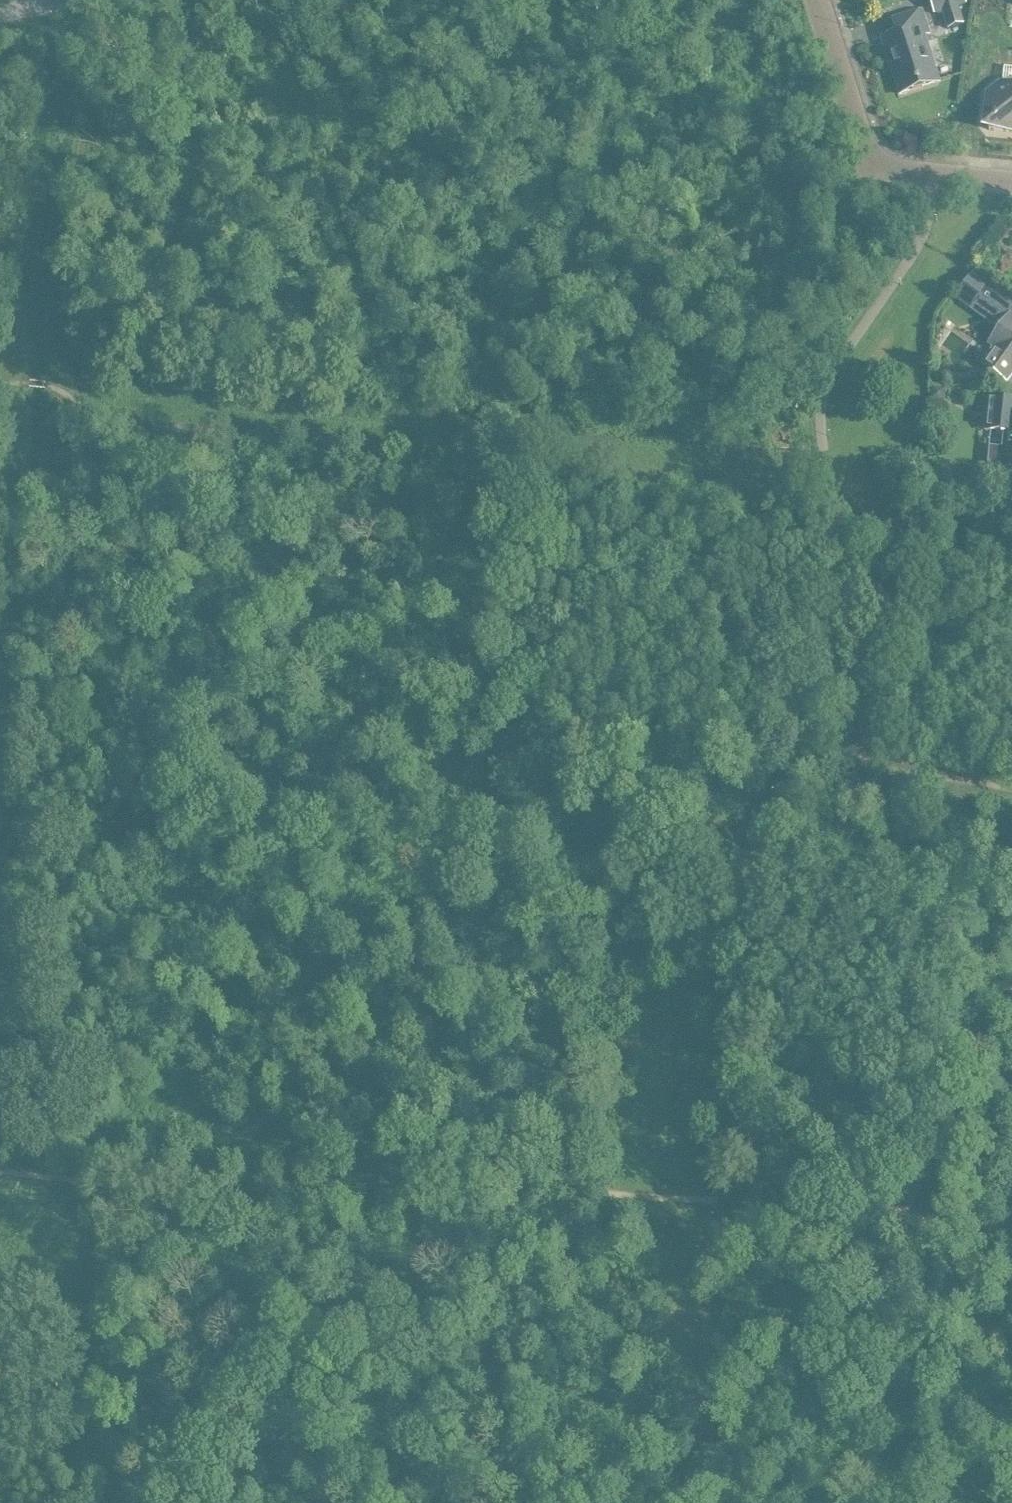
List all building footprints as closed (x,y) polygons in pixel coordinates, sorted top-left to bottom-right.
[(934,12),(964,2),(963,0),(930,0),(934,12)] [(897,32),(881,36),(898,92),(937,80),(922,32),(927,31),(920,10),(893,18),(897,32)] [(997,81),(985,91),(982,128),(1011,131),(1011,82),(997,81)] [(1007,320),(991,343),(996,346),(984,362),(1004,377),(1011,366),(1011,300),(974,273),(955,299),(971,311),(979,300),(1007,320)] [(986,387),(987,373),(975,372),(974,387),(986,387)] [(944,400),(945,386),(931,386),(930,400),(944,400)] [(1011,467),(1011,400),(987,397),(984,429),(1004,431),(1003,446),(989,445),(987,465),(1011,467)]
